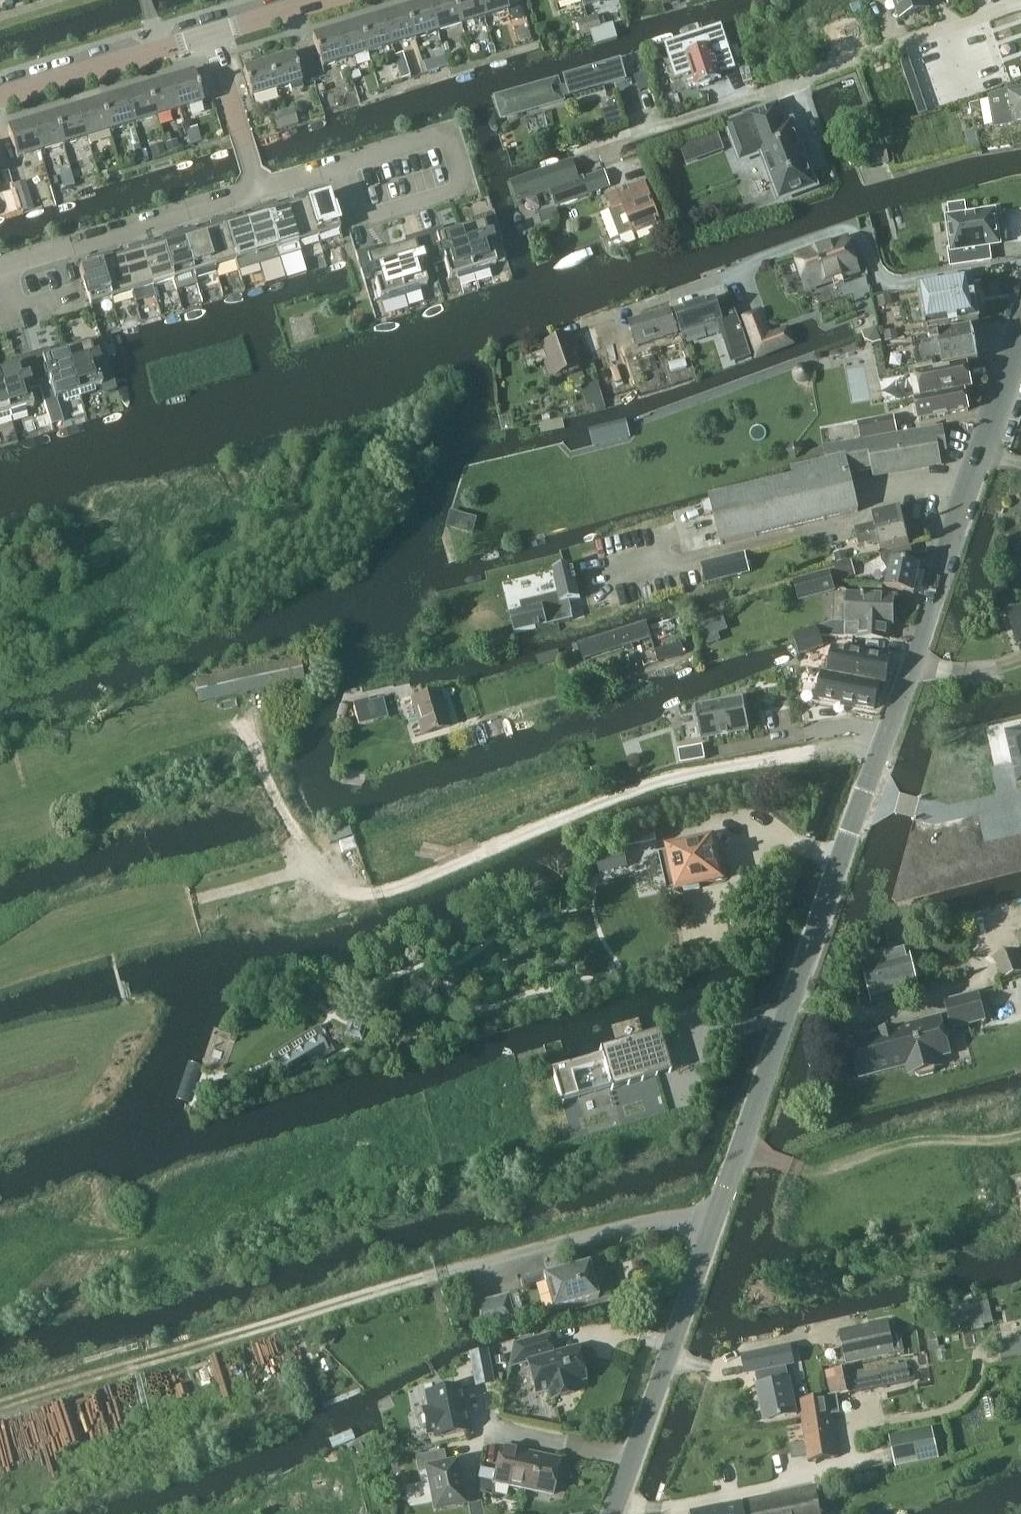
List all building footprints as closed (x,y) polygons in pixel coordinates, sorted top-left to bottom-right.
[(439,31),(462,24),(455,0),(433,0),(430,1),(439,31)] [(462,24),(485,17),(486,17),(480,0),(455,0),(462,24)] [(509,10),(506,0),(480,0),(486,17),(509,10)] [(901,17),(928,8),(925,0),(895,0),(901,17)] [(407,8),(416,38),(439,31),(430,1),(407,8)] [(383,15),(392,45),(416,38),(407,8),(383,15)] [(360,22),(369,53),(392,45),(383,15),(360,22)] [(588,18),(593,33),(603,30),(599,15),(588,18)] [(593,33),(588,18),(578,21),(582,36),(593,33)] [(337,29),(346,60),(369,53),(360,22),(337,29)] [(722,25),(704,31),(704,33),(667,45),(675,69),(690,64),(697,85),(700,84),(705,86),(711,85),(712,80),(722,77),(721,74),(736,69),(722,25)] [(603,30),(593,33),(596,44),(618,37),(615,26),(603,30)] [(346,60),(337,29),(313,36),(322,67),(346,60)] [(906,49),(898,53),(901,61),(909,58),(906,49)] [(394,56),(401,79),(411,75),(403,52),(394,56)] [(294,54),(269,62),(277,90),(290,86),(291,91),(304,87),(303,82),(294,54)] [(424,62),(427,73),(440,69),(437,58),(424,62)] [(912,66),(909,58),(901,61),(903,69),(912,66)] [(277,90),(269,62),(244,70),(252,97),(277,90)] [(906,76),(915,73),(912,66),(903,69),(906,76)] [(605,85),(599,67),(558,79),(564,97),(605,85)] [(171,79),(180,109),(204,102),(195,72),(171,79)] [(917,81),(915,73),(906,76),(909,84),(917,81)] [(180,109),(171,79),(148,86),(157,116),(180,109)] [(920,89),(917,81),(909,84),(911,92),(920,89)] [(157,116),(148,86),(125,93),(134,123),(157,116)] [(923,97),(920,89),(911,92),(914,100),(923,97)] [(995,128),(1020,124),(1020,90),(1009,92),(990,98),(995,128)] [(134,123),(125,93),(102,100),(111,131),(134,123)] [(925,105),(923,97),(914,100),(917,108),(925,105)] [(111,131),(102,100),(78,107),(88,138),(111,131)] [(928,112),(925,105),(917,108),(919,115),(928,112)] [(772,106),(748,115),(748,116),(728,124),(740,159),(763,150),(781,197),(814,184),(791,123),(780,127),(772,106)] [(88,138),(78,107),(55,114),(64,145),(88,138)] [(284,112),(288,126),(299,123),(295,109),(284,112)] [(288,126),(284,112),(274,115),(278,129),(288,126)] [(64,145),(55,114),(32,121),(41,152),(64,145)] [(41,152),(32,121),(8,128),(17,159),(41,152)] [(186,130),(191,145),(202,142),(198,126),(186,130)] [(868,167),(890,162),(887,145),(865,150),(868,167)] [(507,182),(512,198),(576,176),(571,161),(507,182)] [(594,174),(552,190),(557,205),(610,186),(605,170),(594,174)] [(634,232),(635,234),(661,223),(645,182),(609,196),(614,209),(611,210),(620,234),(625,236),(634,232)] [(14,187),(21,212),(33,208),(25,184),(14,187)] [(317,199),(315,190),(306,193),(320,238),(320,236),(339,231),(342,238),(343,238),(330,195),(329,195),(317,199)] [(320,238),(306,193),(297,196),(300,204),(288,208),(299,244),(300,244),(299,243),(319,237),(319,238),(320,238)] [(274,203),(265,206),(281,258),(301,252),(299,244),(288,208),(276,211),(274,203)] [(460,229),(474,275),(490,270),(489,266),(497,264),(492,248),(490,244),(503,231),(495,203),(481,215),(483,222),(461,229),(461,228),(460,229)] [(1000,244),(995,211),(967,215),(965,203),(949,206),(951,217),(948,218),(952,249),(949,250),(952,267),(991,261),(989,245),(1000,244)] [(247,220),(260,265),(281,258),(265,206),(256,208),(258,217),(247,220)] [(260,265),(247,220),(235,224),(232,215),(223,218),(236,261),(236,262),(237,262),(240,270),(260,265)] [(216,267),(236,261),(223,218),(215,221),(217,229),(205,233),(216,267)] [(197,279),(218,273),(216,267),(205,233),(193,236),(191,228),(182,230),(197,279)] [(424,232),(434,266),(435,266),(433,261),(444,258),(445,262),(444,262),(449,278),(458,276),(459,280),(474,275),(460,229),(438,236),(436,228),(424,232)] [(174,279),(174,280),(174,281),(175,280),(178,289),(198,283),(197,279),(182,230),(173,233),(176,241),(164,245),(174,279)] [(434,266),(424,232),(412,236),(414,243),(392,249),(391,249),(406,296),(421,291),(420,287),(428,284),(423,268),(422,264),(432,261),(433,266),(434,266)] [(141,243),(154,287),(155,287),(154,285),(174,280),(174,279),(164,245),(152,249),(150,240),(141,243)] [(859,271),(848,240),(797,257),(807,289),(859,271)] [(123,257),(133,293),(134,293),(134,292),(153,286),(153,287),(154,287),(141,243),(132,246),(135,254),(123,257)] [(356,252),(365,282),(375,279),(376,283),(381,299),(389,296),(390,300),(406,296),(391,249),(391,250),(369,256),(367,249),(356,252)] [(133,293),(123,257),(111,261),(108,253),(99,255),(112,298),(113,299),(113,298),(132,292),(133,293)] [(82,269),(81,270),(91,304),(112,298),(99,255),(91,258),(93,266),(82,270),(82,269)] [(925,331),(980,321),(972,277),(917,287),(925,331)] [(682,334),(723,321),(734,355),(750,350),(742,325),(734,305),(721,309),(717,298),(675,311),(682,334)] [(638,346),(678,333),(670,308),(630,322),(638,346)] [(743,321),(756,356),(795,341),(789,325),(772,332),(763,309),(742,316),(743,321)] [(615,332),(611,321),(584,330),(594,359),(604,356),(598,338),(615,332)] [(869,343),(877,347),(885,343),(880,329),(866,334),(869,343)] [(945,366),(968,363),(978,361),(972,329),(913,340),(918,367),(944,361),(945,366)] [(574,368),(583,365),(572,334),(546,343),(556,374),(565,371),(566,375),(575,372),(574,368)] [(67,350),(81,396),(96,391),(95,388),(103,385),(99,369),(98,369),(97,365),(101,364),(99,355),(94,356),(91,343),(68,350),(67,350)] [(42,350),(31,353),(41,387),(45,403),(56,399),(64,397),(65,401),(81,396),(67,350),(66,350),(67,350),(45,357),(42,350)] [(30,353),(19,357),(21,364),(0,370),(0,377),(12,417),(27,412),(26,408),(35,406),(30,389),(29,390),(28,386),(38,382),(40,387),(41,387),(30,353)] [(968,363),(945,366),(918,372),(922,396),(922,397),(965,389),(972,388),(968,363)] [(0,377),(0,420),(12,417),(0,377)] [(600,386),(584,390),(588,405),(604,401),(600,386)] [(922,397),(922,396),(916,397),(920,420),(969,410),(965,389),(922,397)] [(859,423),(862,441),(899,434),(896,417),(859,423)] [(944,448),(940,427),(899,434),(824,447),(826,461),(793,469),(795,477),(711,497),(722,544),(858,511),(849,472),(873,468),(874,474),(938,463),(936,450),(944,448)] [(858,538),(906,527),(901,509),(873,516),(875,524),(856,529),(858,538)] [(906,527),(858,538),(860,547),(879,542),(881,550),(910,543),(906,527)] [(887,588),(915,594),(921,565),(913,564),(914,558),(912,547),(884,553),(882,555),(883,562),(884,563),(890,572),(887,588)] [(708,583),(751,573),(746,553),(703,563),(708,583)] [(834,564),(838,580),(856,575),(851,559),(834,564)] [(511,614),(516,634),(573,619),(569,601),(581,598),(573,565),(554,569),(561,600),(511,614)] [(803,600),(835,591),(830,573),(798,582),(803,600)] [(836,621),(818,627),(822,637),(846,638),(882,639),(883,624),(893,624),(894,597),(850,596),(849,621),(847,621),(836,621)] [(1020,644),(1020,608),(1009,612),(1020,645),(1020,644)] [(718,633),(714,620),(701,625),(706,638),(718,633)] [(582,663),(652,643),(647,624),(577,643),(582,663)] [(818,627),(806,632),(813,650),(825,645),(822,637),(818,627)] [(806,632),(794,636),(796,642),(801,654),(813,650),(806,632)] [(659,662),(685,654),(682,642),(656,650),(659,662)] [(831,672),(880,681),(887,682),(889,673),(892,674),(895,663),(891,662),(892,658),(864,653),(864,652),(852,650),(852,651),(835,648),(830,671),(831,672)] [(201,700),(304,678),(300,659),(197,681),(201,700)] [(880,681),(831,672),(830,675),(824,674),(819,698),(844,702),(844,703),(856,706),(856,705),(876,709),(877,704),(881,705),(883,694),(879,693),(881,685),(880,684),(880,681)] [(424,734),(451,726),(441,691),(414,699),(424,734)] [(704,739),(752,730),(746,696),(697,705),(704,739)] [(362,725),(379,720),(373,699),(356,704),(362,725)] [(1007,733),(1019,785),(1020,784),(1020,730),(1007,733)] [(682,763),(706,759),(704,746),(679,750),(682,763)] [(727,877),(728,874),(728,871),(727,868),(724,866),(723,865),(720,866),(714,840),(670,850),(671,851),(660,854),(668,891),(679,889),(679,890),(723,880),(726,878),(727,877)] [(623,852),(600,857),(603,871),(626,866),(623,852)] [(886,930),(886,931),(892,953),(863,961),(868,981),(915,969),(904,926),(886,930)] [(1014,931),(989,941),(995,956),(1015,948),(1020,946),(1014,931)] [(995,957),(999,968),(1004,980),(1020,973),(1020,960),(1016,950),(995,957)] [(915,969),(868,981),(873,1002),(920,990),(915,969)] [(852,1042),(861,1077),(908,1064),(910,1074),(916,1073),(917,1075),(920,1077),(934,1073),(936,1070),(936,1068),(942,1066),(939,1056),(950,1053),(944,1030),(953,1027),(953,1028),(986,1019),(979,994),(947,1002),(951,1017),(941,1020),(941,1019),(895,1031),(895,1029),(881,1033),(881,1034),(852,1042)] [(600,1049),(602,1054),(552,1068),(561,1099),(579,1094),(572,1072),(604,1063),(611,1084),(670,1067),(662,1042),(657,1043),(654,1033),(600,1049)] [(329,1051),(320,1037),(279,1062),(288,1076),(329,1051)] [(525,1290),(469,1306),(476,1332),(600,1298),(598,1290),(605,1288),(600,1269),(592,1271),(590,1262),(522,1281),(525,1290)] [(947,1327),(971,1322),(967,1305),(943,1311),(947,1327)] [(902,1336),(893,1338),(889,1320),(840,1331),(846,1362),(905,1350),(902,1336)] [(548,1335),(514,1344),(510,1367),(528,1362),(537,1393),(549,1389),(552,1399),(575,1393),(572,1383),(585,1379),(576,1349),(553,1355),(548,1335)] [(1020,1356),(1020,1337),(999,1342),(1003,1360),(1020,1356)] [(787,1365),(795,1364),(791,1347),(743,1357),(747,1374),(759,1371),(762,1384),(759,1385),(766,1421),(798,1414),(790,1378),(787,1365)] [(471,1354),(477,1386),(493,1382),(486,1351),(471,1354)] [(851,1394),(912,1382),(908,1362),(848,1374),(847,1367),(835,1369),(836,1377),(828,1379),(832,1395),(832,1396),(839,1395),(851,1393),(851,1394)] [(423,1430),(427,1429),(428,1433),(435,1432),(436,1437),(467,1430),(459,1388),(427,1394),(430,1409),(424,1411),(424,1415),(420,1416),(418,1419),(420,1428),(423,1430)] [(832,1395),(800,1399),(806,1437),(836,1432),(834,1415),(842,1413),(839,1395),(832,1396),(832,1395)] [(896,1466),(939,1457),(933,1427),(890,1436),(896,1466)] [(809,1455),(810,1461),(840,1457),(836,1432),(806,1437),(807,1441),(809,1455)] [(809,1455),(807,1441),(792,1444),(794,1457),(809,1455)] [(552,1495),(560,1459),(501,1447),(496,1471),(481,1468),(477,1484),(479,1492),(492,1495),(495,1483),(552,1495)] [(435,1511),(465,1505),(456,1463),(446,1465),(444,1452),(416,1457),(419,1472),(427,1470),(435,1511)] [(817,1487),(744,1502),(746,1513),(822,1513),(817,1487)] [(744,1502),(692,1512),(692,1513),(746,1513),(744,1502)]
